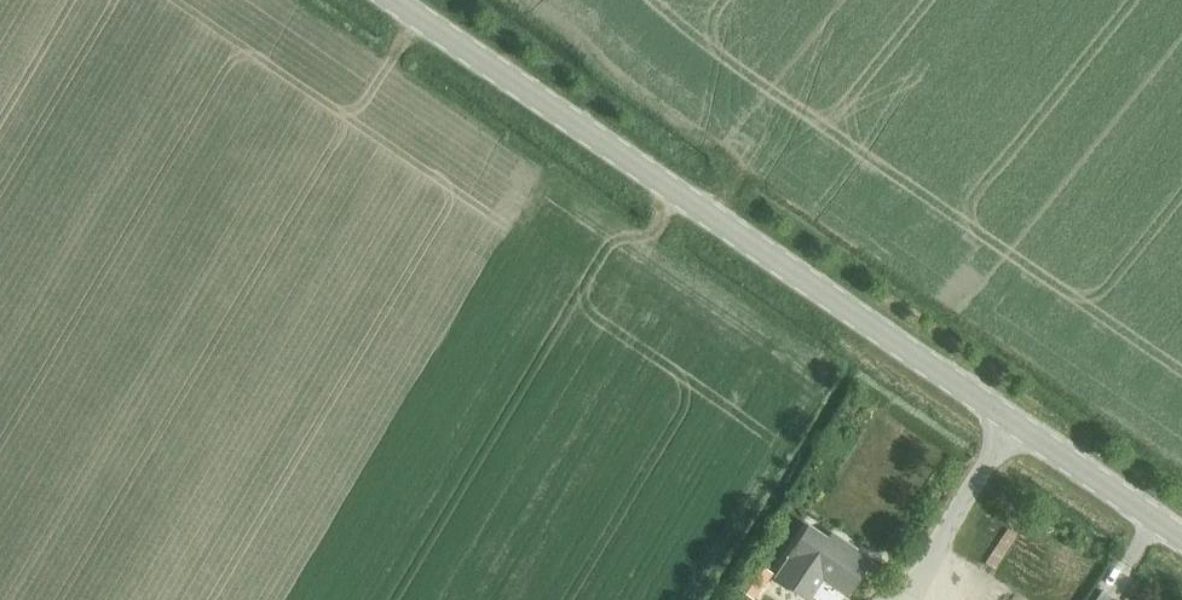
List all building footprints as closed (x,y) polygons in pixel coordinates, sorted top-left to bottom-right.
[(788,556),(790,557),(776,577),(809,599),(812,596),(818,599),(840,599),(844,594),(846,595),(870,559),(839,538),(835,543),(809,526),(788,556)] [(1003,572),(1022,537),(1011,531),(991,565),(1003,572)] [(1101,591),(1099,595),(1095,599),(1116,599),(1101,591)]
